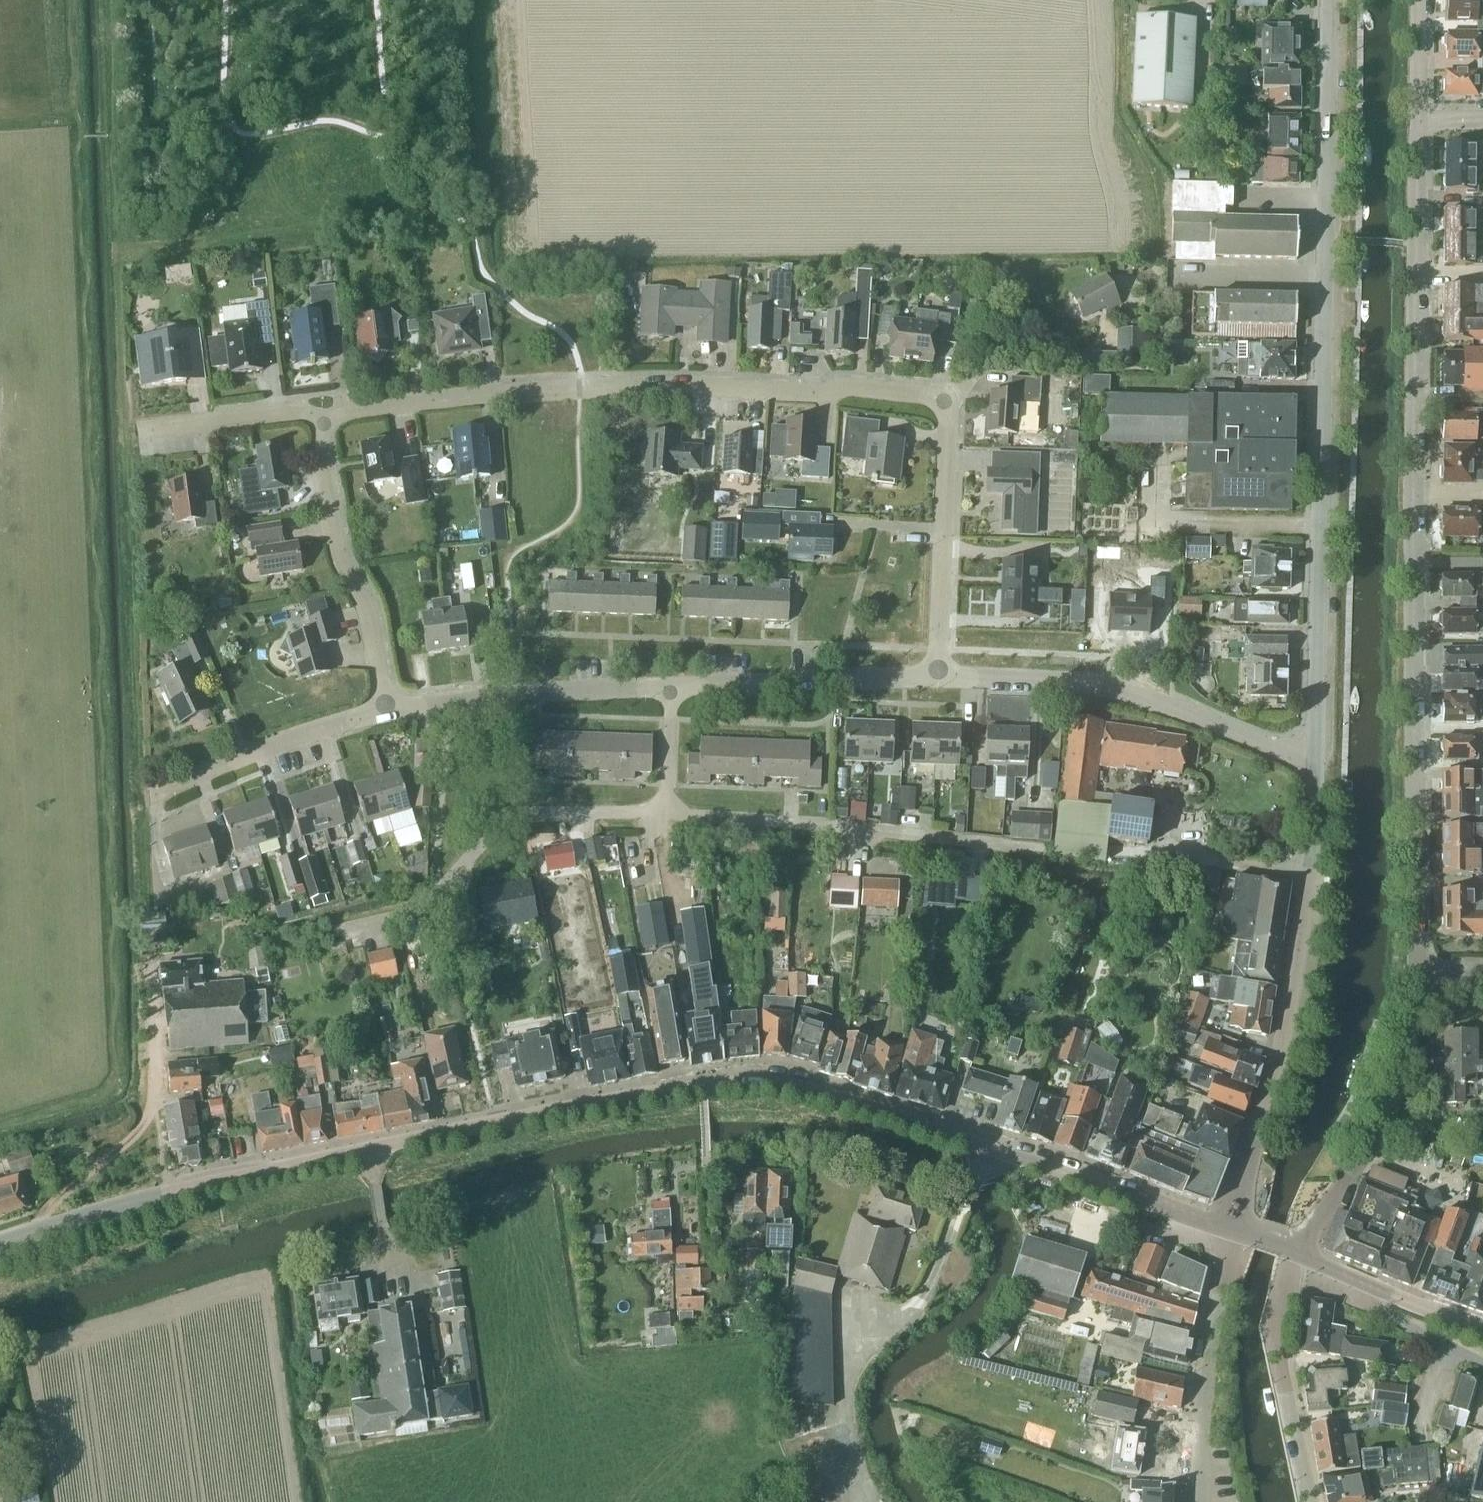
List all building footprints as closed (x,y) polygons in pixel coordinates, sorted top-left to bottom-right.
[(1267,9),(1267,0),(1235,0),(1235,8),(1267,9)] [(1444,1),(1444,8),(1447,10),(1447,22),(1477,22),(1476,32),(1482,32),(1482,0),(1445,0),(1444,1)] [(1191,109),(1195,21),(1135,19),(1131,106),(1191,109)] [(1263,67),(1300,67),(1300,27),(1262,27),(1263,67)] [(1476,73),(1482,73),(1482,32),(1476,32),(1476,34),(1447,34),(1446,37),(1444,39),(1444,46),(1446,48),(1446,60),(1476,61),(1476,73)] [(1300,109),(1300,69),(1258,69),(1258,73),(1263,73),(1263,90),(1267,90),(1267,109),(1300,109)] [(1444,92),(1446,92),(1446,96),(1477,97),(1477,96),(1482,96),(1482,73),(1476,73),(1446,72),(1446,82),(1444,82),(1444,92)] [(1299,157),(1299,117),(1268,116),(1267,157),(1299,157)] [(1474,168),(1475,156),(1482,156),(1482,144),(1446,144),(1446,153),(1444,155),(1444,162),(1446,165),(1446,168),(1474,168)] [(1299,160),(1263,159),(1252,159),(1251,184),(1298,185),(1299,160)] [(1474,168),(1446,168),(1446,176),(1444,178),(1444,184),(1446,187),(1446,191),(1467,191),(1467,194),(1478,194),(1478,182),(1474,180),(1482,180),(1482,168),(1474,168)] [(1205,173),(1205,185),(1222,185),(1222,174),(1205,173)] [(1297,260),(1298,220),(1224,218),(1224,208),(1232,208),(1232,187),(1172,185),(1171,216),(1172,216),(1172,244),(1177,245),(1177,261),(1204,262),(1204,258),(1297,260)] [(1446,211),(1446,221),(1443,222),(1443,229),(1446,232),(1446,235),(1474,235),(1474,223),(1482,223),(1482,212),(1446,211)] [(1474,235),(1446,235),(1446,238),(1443,240),(1443,248),(1446,250),(1445,266),(1482,267),(1482,257),(1474,257),(1474,235)] [(892,270),(885,261),(874,268),(880,278),(892,270)] [(178,267),(180,280),(192,278),(190,266),(178,267)] [(740,279),(740,270),(728,270),(727,279),(740,279)] [(827,313),(825,353),(853,355),(853,341),(855,315),(869,315),(869,311),(870,298),(871,271),(857,270),(855,295),(843,295),(837,300),(836,314),(827,313)] [(264,274),(251,276),(253,289),(266,287),(264,274)] [(749,309),(747,349),(769,350),(769,341),(778,341),(780,311),(789,311),(791,275),(769,274),(768,298),(770,298),(770,310),(751,309),(749,309)] [(1107,310),(1119,304),(1105,277),(1070,295),(1083,319),(1105,307),(1107,310)] [(698,342),(725,343),(728,286),(702,284),(701,296),(674,294),(674,290),(644,288),(641,335),(671,337),(672,325),(699,326),(698,342)] [(1445,286),(1445,303),(1443,305),(1443,313),(1445,315),(1445,317),(1473,318),(1473,317),(1473,305),(1482,305),(1482,287),(1445,286)] [(326,362),(321,324),(337,322),(333,287),(313,289),(316,314),(291,317),(297,365),(310,364),(310,365),(313,364),(313,363),(326,362)] [(959,310),(961,295),(949,293),(947,309),(959,310)] [(1295,297),(1259,297),(1192,295),(1191,337),(1212,338),(1295,340),(1296,298),(1295,298),(1295,297)] [(439,357),(479,350),(475,322),(487,320),(483,296),(470,298),(472,310),(433,317),(439,357)] [(619,303),(619,316),(628,316),(628,301),(619,300),(619,303)] [(211,369),(228,367),(229,376),(261,371),(257,337),(271,335),(267,303),(245,306),(247,323),(223,326),(224,337),(207,339),(211,369)] [(893,321),(895,309),(881,307),(880,317),(878,335),(890,337),(888,358),(910,360),(914,323),(893,321)] [(396,323),(399,320),(385,308),(378,317),(354,320),(359,358),(366,357),(371,361),(375,357),(376,357),(379,353),(378,353),(380,350),(384,350),(384,354),(392,354),(391,344),(399,343),(396,323)] [(950,315),(923,312),(916,311),(914,323),(910,360),(932,363),(934,342),(947,343),(950,315)] [(867,341),(869,315),(855,315),(853,341),(867,341)] [(1442,336),(1445,339),(1445,342),(1473,342),(1473,341),(1482,341),(1482,317),(1473,317),(1473,318),(1445,317),(1445,326),(1442,329),(1442,336)] [(408,334),(419,333),(417,321),(407,322),(408,334)] [(813,345),(813,336),(800,336),(801,324),(792,323),(792,344),(813,345)] [(1146,331),(1116,330),(1116,354),(1120,354),(1119,366),(1145,367),(1146,331)] [(138,356),(142,387),(185,381),(183,366),(200,364),(196,333),(153,339),(155,354),(138,356)] [(1238,345),(1238,380),(1260,380),(1260,381),(1294,381),(1294,346),(1238,345)] [(1464,350),(1464,355),(1444,355),(1444,387),(1464,387),(1464,392),(1482,392),(1482,350),(1464,350)] [(992,392),(989,432),(1018,434),(1037,435),(1039,405),(1040,380),(1011,377),(1010,393),(992,392)] [(1234,383),(1208,382),(1208,395),(1233,396),(1234,383)] [(1101,398),(1100,445),(1188,447),(1189,399),(1101,398)] [(1176,465),(1175,476),(1187,476),(1187,510),(1289,512),(1289,478),(1292,478),(1293,449),(1293,401),(1233,400),(1207,400),(1189,399),(1188,447),(1188,465),(1176,465)] [(1476,410),(1463,410),(1463,414),(1443,414),(1443,427),(1441,428),(1441,434),(1443,436),(1443,440),(1477,441),(1477,437),(1479,437),(1479,428),(1479,427),(1482,427),(1482,411),(1476,410)] [(902,440),(876,437),(878,423),(846,419),(841,459),(867,462),(865,478),(882,480),(881,485),(893,486),(893,481),(897,482),(902,440)] [(787,421),(787,429),(772,428),(772,427),(771,427),(769,459),(770,459),(770,457),(785,458),(785,461),(802,462),(801,478),(827,479),(829,449),(812,448),(814,422),(787,421)] [(459,481),(488,478),(483,430),(454,433),(459,481)] [(678,446),(679,436),(647,434),(644,475),(676,477),(676,469),(699,471),(701,448),(678,446)] [(750,451),(751,441),(725,439),(722,474),(761,477),(763,452),(750,451)] [(398,462),(393,463),(389,441),(361,445),(368,485),(395,480),(401,479),(406,505),(423,502),(416,459),(398,462)] [(275,491),(287,489),(283,460),(280,460),(278,446),(256,449),(258,464),(255,464),(256,471),(239,474),(246,515),(260,513),(277,510),(278,510),(275,491)] [(1472,464),(1472,447),(1445,447),(1445,464),(1443,464),(1443,469),(1441,469),(1441,479),(1443,479),(1443,483),(1472,484),(1472,483),(1482,483),(1482,465),(1472,464)] [(1040,462),(1030,462),(1008,461),(1008,473),(987,472),(986,492),(1004,493),(1002,531),(1016,531),(1016,536),(1036,537),(1040,462)] [(217,527),(214,504),(202,505),(198,480),(170,483),(176,524),(194,521),(195,530),(217,527)] [(762,508),(774,509),(775,497),(763,496),(762,508)] [(746,508),(757,508),(758,498),(746,498),(746,508)] [(685,516),(686,506),(677,505),(676,515),(685,516)] [(507,542),(504,509),(478,512),(481,544),(507,542)] [(1477,510),(1442,510),(1442,523),(1440,526),(1440,531),(1441,534),(1442,538),(1477,538),(1477,528),(1482,528),(1482,510),(1477,510)] [(780,514),(742,512),(741,541),(778,543),(780,514)] [(789,527),(820,528),(820,514),(782,513),(782,527),(789,527)] [(735,561),(737,539),(738,524),(712,523),(709,559),(735,561)] [(260,578),(301,571),(296,543),(282,546),(278,524),(247,529),(251,553),(256,552),(260,578)] [(240,534),(238,525),(227,527),(229,536),(240,534)] [(789,527),(788,560),(790,561),(813,561),(813,556),(830,557),(831,528),(820,528),(789,527)] [(706,530),(683,528),(681,562),(704,563),(706,530)] [(1210,538),(1185,538),(1184,559),(1210,560),(1210,538)] [(1078,546),(1077,559),(1086,559),(1087,547),(1078,546)] [(1096,547),(1095,559),(1119,560),(1120,548),(1096,547)] [(1289,590),(1290,553),(1282,553),(1282,551),(1272,550),(1272,548),(1252,548),(1252,563),(1243,563),(1243,574),(1251,575),(1251,589),(1289,590)] [(447,560),(446,552),(438,553),(439,561),(447,560)] [(1001,561),(1000,588),(1004,588),(1035,589),(1039,589),(1040,563),(1040,562),(1001,560),(1001,561)] [(469,568),(460,569),(464,592),(473,590),(469,568)] [(418,584),(432,582),(430,570),(417,571),(418,584)] [(574,613),(575,584),(576,573),(566,573),(566,583),(548,583),(547,612),(574,613)] [(601,614),(602,584),(602,574),(593,574),(593,584),(575,584),(574,613),(601,614)] [(627,615),(628,586),(629,576),(619,575),(619,585),(602,584),(601,614),(627,615)] [(1459,599),(1459,610),(1475,610),(1475,599),(1476,598),(1476,588),(1482,587),(1482,575),(1441,576),(1441,579),(1439,581),(1439,589),(1441,591),(1442,599),(1459,599)] [(655,587),(656,577),(646,576),(646,586),(628,586),(627,615),(654,616),(655,587)] [(707,618),(708,589),(709,579),(699,579),(699,589),(681,588),(680,617),(707,618)] [(1108,633),(1108,629),(1135,630),(1148,631),(1147,635),(1149,635),(1150,607),(1163,607),(1164,580),(1150,579),(1149,600),(1136,600),(1109,599),(1110,595),(1108,595),(1107,633),(1108,633)] [(734,619),(735,590),(736,580),(726,580),(726,590),(708,589),(707,618),(734,619)] [(760,620),(762,591),(762,581),(752,581),(752,591),(735,590),(734,619),(760,620)] [(787,621),(788,592),(789,582),(779,582),(779,592),(762,591),(760,620),(787,621)] [(999,616),(999,617),(1038,618),(1038,617),(1039,605),(1061,606),(1061,591),(1039,590),(1039,589),(1035,589),(1004,588),(1000,588),(999,616)] [(1071,591),(1071,603),(1084,603),(1085,592),(1071,591)] [(336,641),(328,614),(323,597),(304,603),(312,631),(292,637),(289,635),(280,651),(292,658),(299,681),(329,672),(322,645),(336,641)] [(447,650),(468,647),(463,609),(451,611),(449,599),(440,600),(447,650)] [(1200,600),(1180,599),(1179,613),(1191,614),(1192,610),(1200,610),(1200,600)] [(218,601),(219,611),(232,609),(231,600),(218,601)] [(426,653),(447,650),(440,600),(430,601),(432,613),(420,615),(426,653)] [(1289,602),(1248,602),(1233,602),(1233,624),(1289,625),(1289,602)] [(1475,623),(1474,611),(1442,612),(1441,615),(1439,618),(1439,624),(1442,627),(1442,635),(1482,635),(1482,623),(1475,623)] [(1203,640),(1229,640),(1229,627),(1203,627),(1203,640)] [(178,667),(157,677),(178,724),(209,710),(188,664),(193,661),(194,664),(206,658),(207,658),(196,634),(183,640),(186,646),(172,652),(178,667)] [(1286,698),(1287,659),(1286,659),(1286,639),(1245,638),(1245,659),(1247,659),(1246,697),(1286,698)] [(1202,663),(1203,650),(1194,649),(1193,662),(1202,663)] [(1482,668),(1482,650),(1443,650),(1444,668),(1442,668),(1442,677),(1440,680),(1440,685),(1442,688),(1442,692),(1480,692),(1480,677),(1475,677),(1475,668),(1482,668)] [(1444,696),(1444,704),(1443,704),(1442,709),(1441,711),(1441,717),(1443,719),(1443,723),(1466,723),(1467,725),(1473,724),(1475,723),(1478,723),(1482,723),(1482,695),(1444,696)] [(897,708),(852,706),(851,719),(896,721),(897,708)] [(1061,803),(1092,806),(1097,766),(1151,773),(1151,770),(1166,772),(1166,776),(1177,778),(1177,774),(1182,774),(1186,740),(1155,736),(1156,732),(1105,726),(1101,755),(1098,754),(1102,722),(1071,718),(1061,803)] [(867,763),(869,723),(846,722),(844,762),(867,763)] [(891,764),(892,724),(869,723),(867,763),(891,764)] [(936,725),(923,725),(912,724),(910,765),(934,766),(936,725)] [(936,725),(934,766),(957,767),(959,726),(936,725)] [(1005,779),(1007,729),(986,728),(984,766),(996,767),(996,779),(1005,779)] [(1026,780),(1028,730),(1007,729),(1005,779),(1004,801),(1014,802),(1014,779),(1026,780)] [(568,778),(570,731),(542,730),(541,769),(558,770),(558,777),(568,778)] [(595,771),(597,732),(570,731),(568,778),(578,778),(578,771),(595,771)] [(622,780),(624,733),(597,732),(595,771),(613,772),(612,779),(622,780)] [(650,774),(652,734),(624,733),(622,780),(632,780),(632,773),(650,774)] [(726,776),(727,737),(700,736),(699,756),(688,756),(688,753),(687,753),(686,782),(708,783),(709,776),(726,776)] [(753,785),(755,738),(727,737),(726,776),(743,777),(743,785),(753,785)] [(1443,761),(1478,761),(1477,748),(1472,748),(1472,737),(1443,737),(1443,741),(1441,743),(1441,749),(1443,752),(1443,761)] [(780,779),(782,739),(755,738),(753,785),(763,785),(763,778),(780,779)] [(819,788),(821,759),(819,759),(819,761),(808,761),(809,741),(782,739),(780,779),(797,779),(797,787),(819,788)] [(1044,763),(1042,779),(1057,781),(1059,764),(1044,763)] [(970,790),(984,791),(985,769),(971,768),(970,790)] [(1443,771),(1443,780),(1441,783),(1441,789),(1443,791),(1443,795),(1482,794),(1482,771),(1443,771)] [(397,772),(375,779),(387,817),(388,817),(393,833),(416,826),(411,810),(409,811),(397,772)] [(365,824),(387,817),(375,779),(353,786),(365,824)] [(431,785),(429,785),(416,784),(415,808),(430,809),(431,785)] [(322,831),(344,824),(332,786),(310,793),(322,831)] [(901,810),(914,811),(915,788),(902,788),(901,810)] [(300,838),(322,831),(310,793),(288,800),(300,838)] [(1479,818),(1479,808),(1482,808),(1482,794),(1443,795),(1443,798),(1441,800),(1441,806),(1443,809),(1443,818),(1479,818)] [(797,804),(806,805),(807,796),(798,796),(797,804)] [(256,845),(278,838),(266,800),(244,807),(256,845)] [(847,803),(834,802),(834,818),(847,818),(847,803)] [(1059,802),(1053,856),(1105,862),(1107,841),(1111,809),(1110,809),(1092,806),(1061,803),(1059,802)] [(1111,809),(1107,841),(1146,845),(1151,806),(1139,805),(1112,802),(1111,809)] [(864,820),(877,821),(879,805),(866,803),(864,820)] [(234,852),(256,845),(244,807),(222,814),(234,852)] [(897,813),(880,811),(879,825),(896,827),(897,813)] [(1039,812),(1011,811),(1009,839),(1019,840),(1038,841),(1050,842),(1052,813),(1039,812)] [(955,831),(963,831),(964,817),(955,816),(955,831)] [(1472,849),(1472,838),(1482,838),(1482,826),(1444,827),(1444,835),(1442,837),(1442,844),(1444,846),(1444,849),(1472,849)] [(195,873),(217,866),(206,828),(183,835),(195,873)] [(604,844),(616,842),(614,832),(603,834),(604,844)] [(173,880),(195,873),(183,835),(161,841),(173,880)] [(603,861),(598,837),(584,840),(589,864),(603,861)] [(364,841),(367,852),(376,849),(373,838),(364,841)] [(366,862),(359,840),(346,844),(352,867),(366,862)] [(535,862),(559,861),(558,842),(533,843),(535,862)] [(1444,863),(1444,875),(1472,875),(1472,871),(1482,871),(1482,861),(1478,861),(1478,849),(1444,849),(1444,853),(1442,855),(1442,861),(1444,863)] [(426,852),(400,862),(410,887),(427,880),(427,852),(426,852)] [(303,886),(293,854),(278,859),(288,891),(293,889),(303,886)] [(322,882),(314,856),(298,861),(310,901),(329,895),(325,881),(322,882)] [(254,894),(247,870),(232,875),(239,898),(254,894)] [(1216,898),(1220,873),(1197,870),(1196,873),(1194,891),(1193,895),(1216,898)] [(1281,944),(1291,881),(1236,873),(1232,902),(1225,906),(1221,929),(1227,935),(1226,940),(1237,941),(1237,942),(1252,944),(1252,939),(1281,944)] [(828,909),(857,910),(859,877),(830,875),(828,909)] [(239,901),(232,876),(211,883),(218,907),(239,901)] [(861,880),(860,906),(896,908),(897,882),(861,880)] [(938,908),(940,881),(924,880),(923,906),(938,908)] [(530,882),(479,892),(486,931),(537,921),(530,882)] [(303,886),(293,889),(295,896),(305,893),(303,886)] [(1473,896),(1473,889),(1445,890),(1445,898),(1442,901),(1442,906),(1445,909),(1445,913),(1482,913),(1482,897),(1482,896),(1473,896)] [(786,891),(770,890),(769,919),(785,920),(786,891)] [(660,905),(636,909),(643,949),(667,945),(660,905)] [(679,914),(687,970),(707,966),(711,966),(703,911),(679,914)] [(1445,913),(1445,916),(1443,919),(1442,925),(1445,927),(1445,936),(1482,936),(1482,913),(1445,913)] [(258,933),(250,935),(251,938),(252,948),(262,946),(259,936),(258,933)] [(788,945),(798,946),(799,937),(789,936),(788,945)] [(649,1035),(633,1038),(625,996),(639,993),(633,956),(630,956),(630,951),(618,953),(616,939),(605,941),(619,1018),(627,1059),(631,1079),(653,1075),(655,1072),(649,1035)] [(1275,986),(1281,944),(1252,939),(1252,944),(1237,942),(1231,979),(1275,986)] [(371,977),(395,971),(391,951),(366,956),(371,977)] [(246,1025),(267,1023),(264,992),(243,994),(242,981),(202,985),(200,962),(159,966),(169,1051),(248,1044),(246,1025)] [(707,966),(687,970),(693,1016),(681,1018),(688,1068),(723,1062),(718,1037),(719,1037),(717,1014),(714,989),(711,990),(707,966)] [(270,983),(266,968),(255,970),(258,985),(270,983)] [(806,998),(805,974),(788,974),(788,998),(806,998)] [(1275,986),(1231,979),(1218,977),(1215,1001),(1228,1003),(1228,1005),(1233,1006),(1233,1007),(1245,1009),(1271,1013),(1274,990),(1275,986)] [(791,1019),(794,1000),(794,999),(786,999),(787,983),(776,982),(775,998),(762,997),(762,1013),(761,1013),(761,1020),(761,1024),(762,1056),(786,1057),(791,1019)] [(658,1066),(683,1062),(670,986),(644,990),(658,1066)] [(1209,999),(1185,991),(1174,1023),(1198,1031),(1209,999)] [(279,998),(271,1001),(275,1012),(283,1009),(279,998)] [(1267,1037),(1271,1013),(1245,1009),(1233,1007),(1233,1006),(1228,1005),(1226,1014),(1230,1014),(1229,1028),(1238,1030),(1240,1032),(1267,1037)] [(802,1008),(798,1022),(789,1056),(817,1064),(824,1040),(828,1025),(830,1017),(802,1008)] [(723,1059),(758,1056),(754,1012),(729,1014),(730,1027),(720,1028),(723,1059)] [(571,1054),(579,1052),(586,1088),(587,1088),(603,1085),(603,1086),(613,1084),(613,1083),(631,1079),(627,1059),(625,1060),(620,1032),(581,1040),(576,1015),(564,1018),(571,1054)] [(1192,1045),(1193,1043),(1206,1048),(1200,1061),(1233,1074),(1231,1080),(1255,1089),(1263,1061),(1243,1053),(1221,1044),(1219,1044),(1221,1038),(1199,1031),(1196,1033),(1177,1027),(1174,1040),(1192,1045)] [(436,1090),(465,1084),(452,1030),(423,1037),(429,1063),(432,1077),(436,1090)] [(1079,1067),(1089,1037),(1068,1031),(1058,1060),(1079,1067)] [(934,1039),(923,1036),(910,1032),(901,1064),(903,1065),(893,1096),(908,1100),(908,1102),(923,1106),(925,1107),(925,1106),(942,1110),(951,1078),(940,1075),(944,1061),(938,1059),(943,1044),(934,1041),(934,1039)] [(1476,1063),(1476,1032),(1445,1032),(1445,1083),(1443,1083),(1443,1104),(1463,1104),(1463,1084),(1474,1084),(1474,1074),(1482,1074),(1482,1063),(1476,1063)] [(552,1034),(505,1044),(489,1047),(495,1073),(510,1070),(514,1090),(533,1086),(533,1087),(543,1085),(543,1083),(561,1080),(552,1034)] [(834,1077),(845,1039),(828,1035),(818,1072),(834,1077)] [(845,1039),(834,1077),(852,1083),(852,1085),(891,1097),(896,1076),(901,1047),(846,1035),(845,1039)] [(1005,1054),(1017,1058),(1021,1043),(1010,1040),(1005,1054)] [(971,1064),(977,1044),(966,1041),(960,1061),(971,1064)] [(1090,1044),(1083,1064),(1099,1070),(1104,1054),(1090,1044)] [(268,1052),(271,1067),(294,1062),(291,1047),(268,1052)] [(1104,1054),(1099,1070),(1113,1075),(1118,1063),(1104,1054)] [(1168,1079),(1175,1058),(1166,1055),(1159,1076),(1168,1079)] [(315,1066),(314,1063),(313,1057),(296,1060),(298,1069),(315,1066)] [(169,1094),(201,1092),(200,1080),(219,1078),(218,1059),(196,1061),(168,1064),(169,1094)] [(319,1089),(329,1087),(325,1061),(314,1063),(315,1066),(319,1089)] [(429,1063),(422,1065),(421,1061),(411,1062),(390,1066),(394,1081),(400,1079),(403,1091),(412,1125),(434,1121),(425,1079),(432,1077),(429,1063)] [(1207,1099),(1244,1113),(1246,1109),(1249,1108),(1251,1102),(1250,1098),(1252,1091),(1220,1079),(1221,1076),(1194,1066),(1187,1083),(1210,1091),(1207,1099)] [(1001,1103),(1008,1082),(968,1070),(961,1090),(965,1092),(964,1095),(972,1098),(973,1094),(1001,1103)] [(1020,1134),(1036,1086),(1009,1078),(1008,1082),(1001,1103),(994,1126),(1020,1134)] [(1133,1126),(1134,1123),(1147,1088),(1121,1078),(1099,1135),(1094,1133),(1085,1156),(1097,1161),(1109,1165),(1122,1170),(1127,1158),(1133,1160),(1145,1131),(1136,1127),(1133,1126)] [(1079,1154),(1100,1096),(1075,1087),(1054,1145),(1079,1154)] [(376,1096),(384,1131),(412,1125),(403,1091),(376,1096)] [(1051,1143),(1066,1102),(1040,1093),(1026,1135),(1051,1143)] [(201,1095),(183,1098),(184,1106),(192,1104),(202,1102),(201,1095)] [(287,1147),(300,1144),(294,1105),(279,1107),(279,1111),(270,1113),(267,1095),(252,1098),(255,1116),(254,1116),(260,1153),(287,1149),(287,1147)] [(303,1145),(326,1141),(318,1096),(295,1100),(303,1145)] [(359,1099),(359,1104),(366,1133),(384,1131),(376,1096),(359,1099)] [(210,1114),(223,1111),(221,1100),(208,1103),(210,1114)] [(198,1163),(202,1163),(192,1104),(184,1106),(163,1109),(170,1152),(176,1151),(179,1166),(188,1165),(190,1167),(197,1166),(198,1163)] [(337,1139),(366,1133),(359,1104),(332,1107),(337,1139)] [(1189,1128),(1181,1125),(1183,1120),(1160,1111),(1161,1109),(1148,1104),(1140,1126),(1226,1161),(1240,1124),(1203,1109),(1202,1112),(1199,1112),(1196,1120),(1197,1122),(1196,1125),(1189,1128)] [(1180,1195),(1198,1152),(1145,1131),(1133,1160),(1134,1160),(1129,1173),(1153,1183),(1180,1195)] [(11,1176),(34,1169),(28,1150),(5,1157),(11,1176)] [(1228,1164),(1199,1152),(1198,1152),(1180,1195),(1208,1205),(1213,1203),(1228,1164)] [(1433,1247),(1432,1247),(1441,1224),(1410,1213),(1415,1202),(1401,1196),(1407,1180),(1372,1166),(1366,1182),(1362,1181),(1332,1256),(1410,1287),(1426,1247),(1432,1250),(1433,1247)] [(763,1216),(764,1172),(743,1171),(742,1216),(763,1216)] [(786,1221),(788,1173),(768,1173),(766,1220),(773,1220),(773,1228),(765,1227),(764,1251),(770,1251),(774,1271),(788,1272),(789,1251),(791,1252),(792,1228),(789,1228),(790,1222),(783,1224),(782,1220),(786,1221)] [(11,1179),(11,1176),(8,1175),(0,1178),(0,1197),(5,1215),(25,1209),(17,1178),(11,1179)] [(914,1231),(923,1203),(876,1189),(867,1217),(854,1213),(838,1262),(836,1269),(801,1262),(796,1261),(796,1262),(793,1287),(829,1296),(835,1276),(887,1291),(896,1262),(904,1236),(901,1235),(903,1228),(914,1231)] [(1464,1267),(1451,1262),(1467,1217),(1447,1209),(1441,1224),(1432,1247),(1433,1247),(1437,1249),(1421,1292),(1458,1305),(1475,1256),(1474,1256),(1480,1239),(1474,1237),(1471,1248),(1465,1262),(1467,1262),(1464,1267)] [(629,1258),(670,1255),(668,1234),(670,1234),(668,1210),(649,1212),(650,1236),(628,1237),(629,1258)] [(1086,1255),(1024,1237),(1009,1283),(1022,1287),(1069,1301),(1071,1302),(1086,1255)] [(698,1265),(697,1239),(676,1239),(677,1266),(698,1265)] [(1155,1282),(1162,1262),(1165,1254),(1143,1246),(1133,1274),(1155,1282)] [(759,1283),(762,1252),(747,1251),(745,1271),(747,1272),(746,1282),(759,1283)] [(1458,1305),(1458,1306),(1482,1314),(1482,1259),(1475,1256),(1458,1305)] [(1206,1271),(1182,1262),(1170,1257),(1160,1283),(1161,1284),(1158,1292),(1197,1305),(1206,1271)] [(464,1303),(460,1271),(436,1274),(441,1306),(464,1303)] [(692,1312),(703,1312),(703,1299),(691,1299),(691,1291),(709,1291),(709,1271),(685,1271),(675,1271),(675,1292),(677,1292),(677,1327),(692,1327),(692,1312)] [(1197,1305),(1158,1292),(1090,1271),(1081,1297),(1110,1306),(1136,1314),(1136,1315),(1139,1315),(1140,1316),(1173,1325),(1192,1329),(1197,1305)] [(725,1292),(724,1277),(716,1278),(717,1292),(725,1292)] [(336,1320),(361,1316),(360,1308),(356,1280),(312,1287),(317,1322),(318,1322),(319,1331),(319,1333),(321,1333),(338,1331),(336,1320)] [(779,1397),(834,1403),(829,1296),(793,1287),(779,1397)] [(1069,1301),(1022,1287),(1017,1309),(1062,1322),(1069,1301)] [(1330,1327),(1333,1304),(1307,1300),(1299,1353),(1384,1364),(1387,1344),(1344,1339),(1345,1329),(1330,1327)] [(466,1387),(422,1394),(409,1306),(378,1311),(378,1312),(367,1313),(372,1346),(367,1347),(375,1404),(352,1408),(357,1437),(394,1431),(393,1428),(471,1416),(466,1387)] [(1190,1347),(1192,1332),(1163,1324),(1135,1317),(1136,1314),(1115,1309),(1112,1320),(1133,1325),(1128,1341),(1104,1336),(1099,1356),(1139,1366),(1142,1355),(1186,1366),(1190,1347)] [(676,1345),(674,1314),(648,1315),(649,1330),(656,1330),(656,1337),(652,1337),(653,1348),(676,1345)] [(1010,1339),(999,1328),(977,1349),(988,1360),(1010,1339)] [(308,1332),(310,1349),(318,1348),(317,1343),(322,1342),(321,1333),(319,1333),(319,1331),(308,1332)] [(1091,1384),(1100,1344),(1087,1341),(1078,1381),(1091,1384)] [(323,1366),(321,1351),(311,1352),(312,1367),(323,1366)] [(1111,1368),(1099,1365),(1095,1378),(1107,1381),(1111,1368)] [(1338,1391),(1345,1390),(1343,1368),(1310,1370),(1307,1374),(1309,1392),(1305,1393),(1308,1414),(1331,1412),(1330,1398),(1339,1397),(1338,1391)] [(1182,1403),(1183,1398),(1182,1396),(1183,1381),(1172,1378),(1155,1374),(1135,1369),(1132,1397),(1180,1409),(1180,1405),(1182,1403)] [(1468,1414),(1477,1384),(1475,1380),(1459,1375),(1448,1408),(1443,1406),(1436,1427),(1452,1432),(1458,1411),(1468,1414)] [(349,1381),(352,1402),(369,1399),(366,1379),(349,1381)] [(1372,1401),(1404,1406),(1407,1389),(1374,1384),(1372,1401)] [(1010,1387),(1003,1385),(997,1408),(1004,1410),(1010,1387)] [(1138,1400),(1097,1391),(1091,1417),(1132,1426),(1138,1400)] [(1404,1428),(1407,1407),(1404,1406),(1372,1401),(1371,1412),(1381,1414),(1379,1424),(1404,1428)] [(1311,1424),(1318,1475),(1359,1468),(1354,1435),(1338,1438),(1336,1420),(1311,1424)] [(1137,1475),(1144,1432),(1117,1428),(1111,1471),(1137,1475)] [(978,1452),(998,1458),(1003,1443),(983,1437),(978,1452)] [(1470,1497),(1482,1500),(1482,1445),(1470,1497)] [(1360,1452),(1362,1472),(1381,1470),(1381,1469),(1391,1468),(1394,1486),(1427,1483),(1424,1447),(1379,1452),(1379,1450),(1360,1452)] [(1362,1474),(1321,1478),(1326,1501),(1369,1501),(1362,1474)] [(1185,1486),(1161,1485),(1161,1484),(1130,1482),(1129,1491),(1142,1492),(1141,1501),(1184,1501),(1185,1486)]
